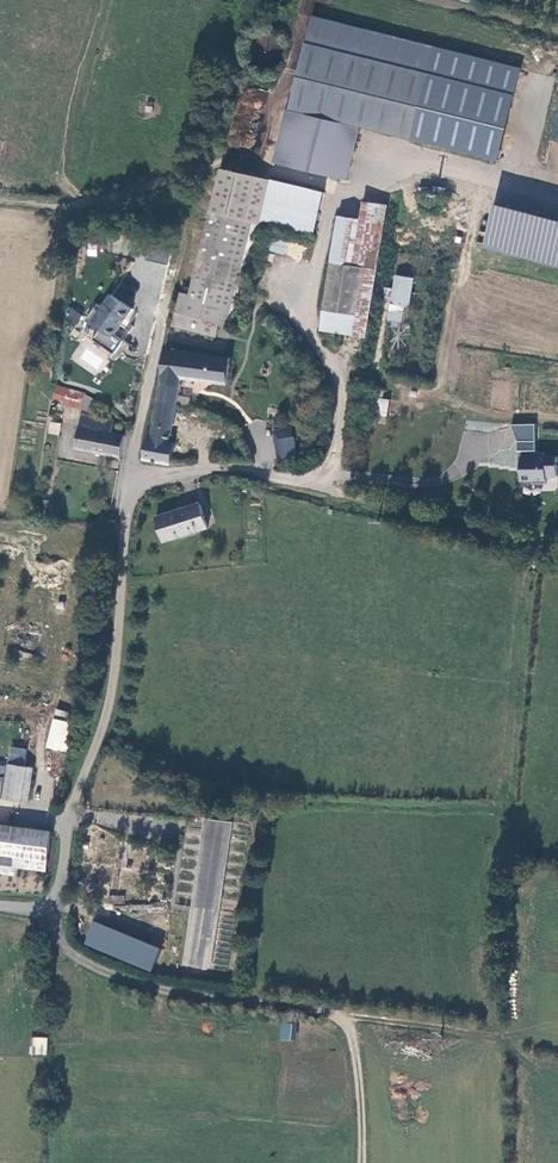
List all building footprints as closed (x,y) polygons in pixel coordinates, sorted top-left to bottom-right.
[(311,18),(290,109),(359,125),(412,138),(434,46),(311,18)] [(524,67),(434,46),(412,138),(503,158),(524,67)] [(346,180),(359,125),(290,109),(277,164),(346,180)] [(192,296),(184,295),(175,328),(203,334),(206,319),(233,325),(246,268),(251,269),(262,221),(315,234),(325,193),(223,170),(192,296)] [(341,216),(323,329),(368,336),(388,206),(387,206),(364,202),(361,220),(341,216)] [(499,204),(488,248),(557,266),(557,219),(499,204)] [(85,242),(84,256),(96,256),(97,243),(85,242)] [(403,323),(412,278),(394,275),(385,319),(403,323)] [(111,341),(130,312),(110,298),(90,327),(111,341)] [(64,320),(75,325),(81,313),(69,308),(64,320)] [(88,337),(87,338),(73,327),(67,335),(79,344),(68,358),(77,365),(82,359),(98,370),(111,353),(88,337)] [(145,459),(173,464),(177,444),(173,443),(184,379),(240,384),(243,358),(165,352),(162,377),(153,441),(148,440),(145,459)] [(92,396),(65,391),(62,407),(90,411),(92,396)] [(375,421),(384,423),(389,400),(381,398),(375,421)] [(112,434),(114,421),(81,416),(76,449),(121,457),(124,436),(112,434)] [(47,433),(59,434),(60,423),(49,422),(47,433)] [(520,467),(523,467),(523,457),(546,457),(546,453),(537,453),(537,425),(513,425),(519,441),(520,467)] [(277,441),(278,448),(297,445),(292,446),(291,439),(277,441)] [(297,445),(278,448),(280,465),(299,463),(297,445)] [(548,478),(557,478),(557,456),(546,457),(523,457),(523,467),(524,482),(548,482),(548,478)] [(212,530),(204,505),(159,520),(168,545),(212,530)] [(35,776),(10,771),(4,805),(28,810),(35,776)] [(233,825),(206,821),(185,964),(212,968),(233,825)] [(47,873),(51,836),(0,831),(0,867),(47,873)] [(111,904),(124,903),(124,895),(111,895),(111,904)] [(82,945),(151,971),(160,947),(91,921),(82,945)] [(281,1022),(279,1039),(292,1040),(293,1023),(281,1022)] [(47,1056),(48,1037),(30,1036),(30,1055),(47,1056)]
